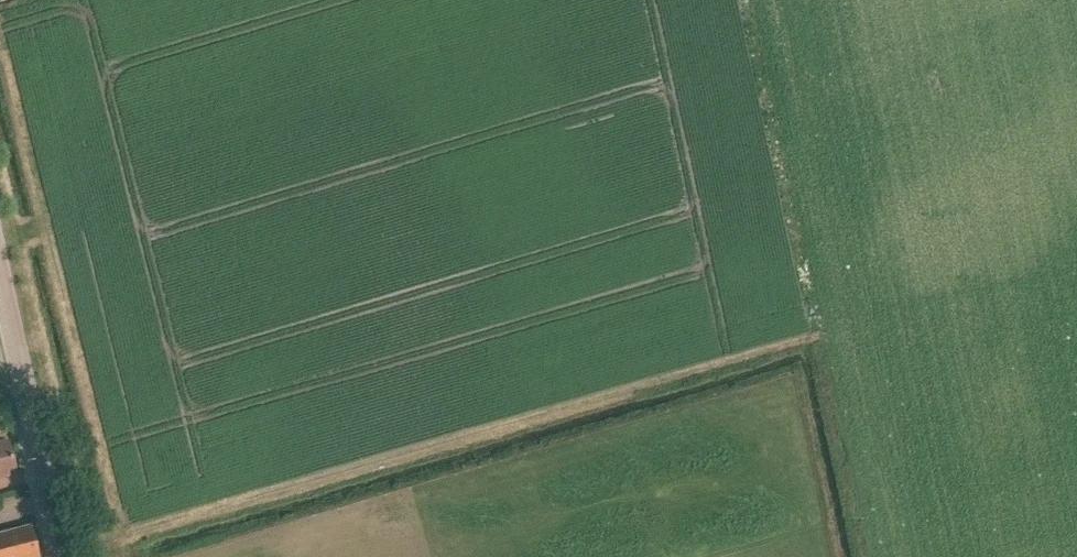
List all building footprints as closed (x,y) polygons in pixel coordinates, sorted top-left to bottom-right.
[(9,477),(7,469),(15,468),(10,448),(3,450),(1,443),(0,443),(0,479),(9,477)] [(30,527),(0,535),(0,556),(37,556),(30,527)]
